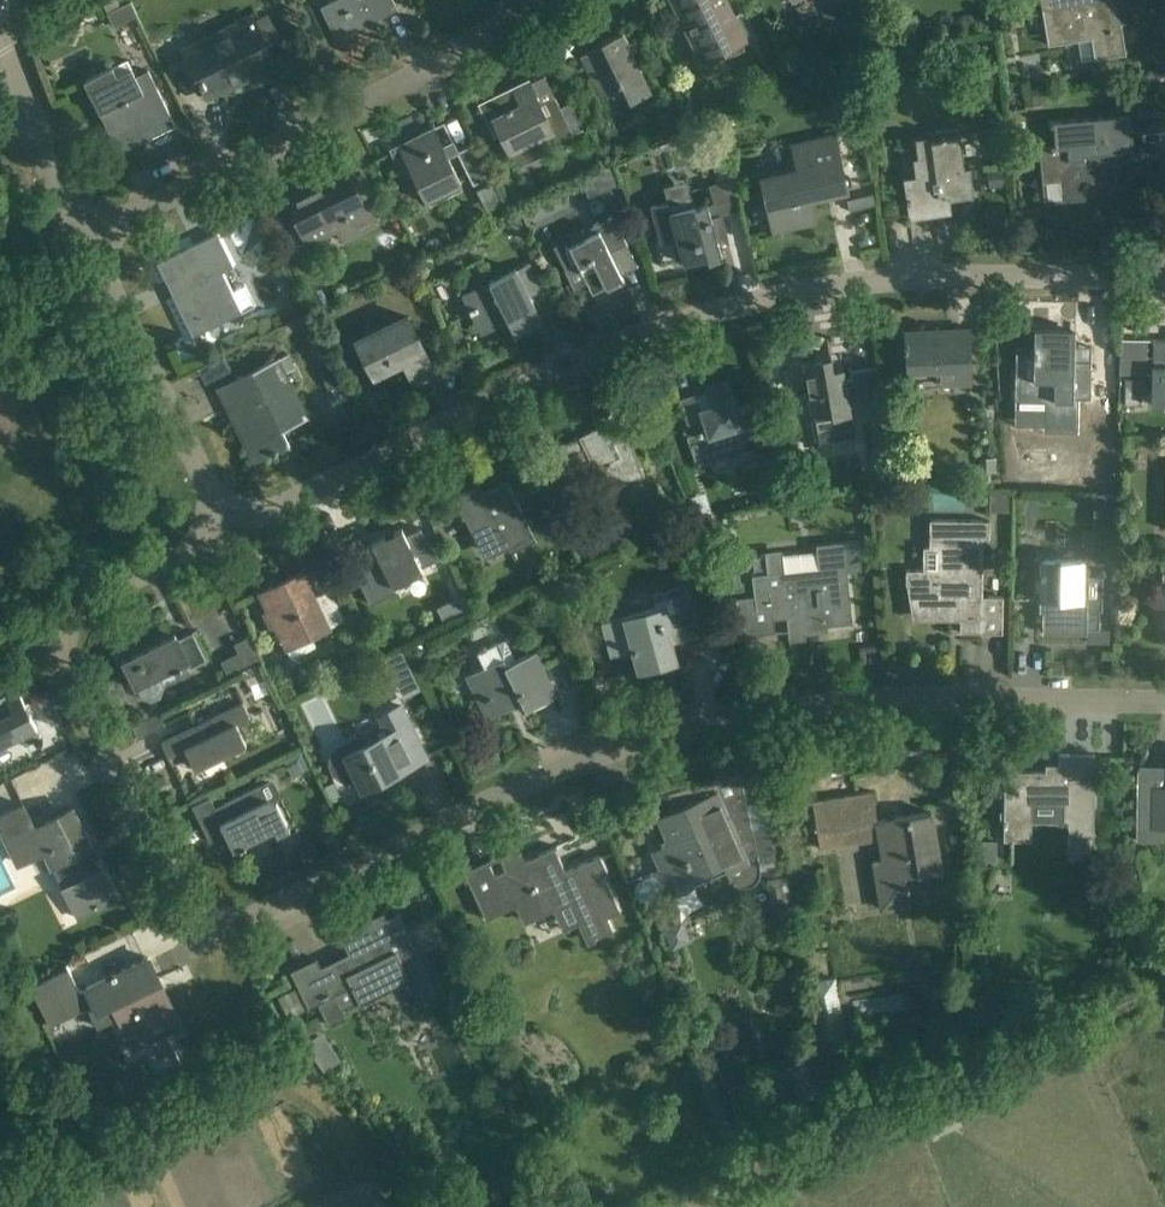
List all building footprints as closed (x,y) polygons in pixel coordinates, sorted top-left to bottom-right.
[(320,5),(326,17),(336,38),(397,8),(394,0),(331,0),(320,5)] [(727,0),(672,0),(702,61),(746,39),(727,0)] [(1048,44),(1078,39),(1081,61),(1126,53),(1121,23),(1119,23),(1115,0),(1040,0),(1048,44)] [(137,14),(130,1),(107,13),(113,26),(137,14)] [(253,20),(188,52),(197,71),(208,92),(213,90),(211,87),(249,68),(250,72),(273,61),(265,46),(253,20)] [(652,90),(622,31),(601,41),(602,44),(581,55),(602,99),(624,88),(630,101),(652,90)] [(100,113),(104,110),(121,145),(145,134),(147,137),(175,124),(151,74),(137,80),(127,60),(84,81),(100,113)] [(479,104),(495,137),(501,134),(509,150),(531,140),(537,152),(573,134),(572,132),(584,126),(571,101),(560,107),(555,96),(540,103),(528,80),(479,104)] [(1020,80),(1011,82),(1013,93),(1022,92),(1020,80)] [(1040,96),(1025,97),(1026,107),(1041,105),(1040,96)] [(1106,152),(1133,149),(1130,113),(1052,120),(1054,146),(1041,148),(1044,178),(1063,177),(1065,199),(1085,197),(1085,190),(1119,187),(1118,168),(1107,169),(1106,152)] [(421,137),(391,152),(401,173),(411,168),(427,201),(461,183),(433,126),(419,133),(421,137)] [(959,136),(958,127),(935,130),(936,139),(899,144),(908,213),(947,208),(945,195),(974,191),(970,165),(965,165),(960,136),(959,136)] [(845,188),(833,137),(793,146),(799,169),(763,177),(775,229),(813,220),(808,196),(845,188)] [(457,152),(473,183),(488,176),(473,144),(457,152)] [(727,157),(712,162),(718,180),(733,176),(727,157)] [(621,184),(614,164),(590,174),(599,194),(621,184)] [(374,224),(347,169),(318,183),(319,187),(289,202),(288,198),(287,198),(306,239),(338,224),(345,238),(374,224)] [(987,170),(989,187),(1005,185),(1004,169),(987,170)] [(661,265),(683,259),(683,261),(707,255),(708,259),(722,255),(708,204),(695,208),(694,204),(670,211),(668,202),(649,207),(659,239),(654,240),(661,265)] [(506,218),(509,225),(517,227),(523,224),(518,212),(506,218)] [(608,284),(616,280),(619,285),(625,282),(620,273),(638,265),(626,242),(613,215),(583,230),(555,244),(566,266),(564,267),(566,270),(562,273),(578,306),(611,289),(608,284)] [(157,262),(193,336),(255,305),(245,284),(231,291),(220,271),(233,265),(217,232),(157,262)] [(544,288),(530,261),(516,268),(462,294),(481,334),(508,320),(515,333),(542,320),(529,295),(544,288)] [(288,310),(292,318),(307,310),(303,302),(288,310)] [(300,320),(305,332),(315,327),(310,315),(300,320)] [(436,372),(408,316),(356,341),(373,374),(402,360),(414,383),(436,372)] [(903,341),(903,348),(906,348),(907,368),(909,368),(910,379),(936,378),(936,383),(970,381),(968,329),(935,330),(935,333),(905,334),(906,341),(903,341)] [(1073,330),(1036,329),(1036,378),(1056,378),(1056,397),(1091,397),(1091,360),(1077,360),(1077,345),(1072,345),(1073,330)] [(1153,339),(1152,404),(1164,404),(1164,339),(1153,339)] [(218,387),(219,388),(225,385),(235,404),(228,408),(254,461),(272,452),(273,454),(278,451),(277,450),(290,443),(282,427),(307,415),(285,371),(295,366),(290,354),(280,359),(218,387)] [(809,393),(796,395),(800,417),(805,445),(838,439),(833,416),(851,413),(850,406),(881,400),(877,366),(852,371),(853,377),(845,378),(843,367),(833,369),(831,355),(803,360),(807,384),(809,393)] [(1119,386),(1119,361),(1102,360),(1101,386),(1119,386)] [(320,370),(329,390),(341,384),(332,364),(320,370)] [(1124,403),(1142,403),(1143,376),(1124,376),(1124,403)] [(742,422),(735,402),(727,379),(703,387),(705,392),(681,399),(689,422),(693,434),(688,436),(697,462),(732,450),(737,464),(763,456),(758,440),(762,439),(755,418),(742,422)] [(613,440),(604,423),(556,447),(577,491),(600,479),(606,491),(646,470),(638,455),(628,433),(613,440)] [(986,457),(986,471),(996,471),(996,457),(986,457)] [(454,497),(464,516),(468,514),(486,552),(507,542),(514,556),(517,554),(514,549),(558,527),(544,498),(522,510),(507,480),(476,495),(472,488),(454,497)] [(990,492),(990,511),(1009,511),(1009,492),(990,492)] [(1094,493),(1094,513),(1114,513),(1114,493),(1094,493)] [(723,517),(709,519),(711,540),(725,539),(723,517)] [(989,520),(930,520),(930,536),(941,536),(941,570),(918,570),(906,569),(906,582),(918,582),(918,614),(960,614),(960,631),(1002,632),(1002,596),(982,596),(983,536),(989,536),(989,520)] [(699,526),(682,531),(685,541),(702,536),(699,526)] [(369,562),(354,569),(370,603),(397,590),(394,585),(423,571),(421,567),(439,558),(431,543),(428,544),(420,528),(406,535),(402,528),(362,548),(369,562)] [(859,544),(858,539),(815,544),(816,552),(782,556),(783,571),(752,574),(753,585),(757,619),(787,616),(789,640),(805,639),(804,632),(826,630),(826,624),(852,621),(848,580),(847,570),(861,569),(859,549),(859,544)] [(1040,599),(1047,599),(1046,611),(1043,611),(1043,633),(1086,633),(1087,627),(1099,628),(1099,599),(1102,599),(1102,575),(1083,575),(1083,558),(1040,558),(1040,599)] [(275,624),(287,648),(330,627),(313,593),(303,571),(259,592),(268,609),(262,612),(270,627),(275,624)] [(700,635),(686,584),(653,593),(656,606),(622,615),(622,617),(601,622),(609,654),(631,649),(637,672),(678,661),(673,642),(700,635)] [(463,594),(450,600),(456,613),(470,607),(463,594)] [(121,660),(135,687),(136,687),(142,697),(151,701),(161,697),(165,687),(159,676),(187,662),(190,666),(206,658),(193,631),(177,639),(175,633),(121,660)] [(247,637),(234,644),(244,665),(257,658),(247,637)] [(480,652),(478,653),(485,667),(466,675),(487,718),(522,701),(526,708),(557,693),(535,649),(514,658),(505,640),(486,649),(484,645),(478,648),(480,652)] [(403,650),(385,659),(404,698),(422,689),(403,650)] [(49,692),(34,700),(39,712),(55,704),(49,692)] [(20,736),(25,744),(41,736),(20,693),(0,703),(0,746),(20,736)] [(189,756),(195,768),(216,758),(245,743),(235,723),(250,716),(243,702),(229,710),(183,732),(161,742),(168,756),(172,764),(189,756)] [(332,764),(333,769),(337,774),(342,778),(349,779),(356,778),(362,789),(426,757),(400,704),(385,711),(391,723),(340,749),(336,753),(333,758),(332,764)] [(57,709),(46,715),(51,725),(62,719),(57,709)] [(131,724),(138,738),(156,729),(150,715),(131,724)] [(1047,814),(1047,804),(1062,804),(1061,822),(1070,822),(1069,859),(1094,859),(1094,834),(1095,754),(1059,753),(1059,771),(1005,770),(1003,840),(1031,840),(1031,814),(1047,814)] [(303,770),(298,760),(287,766),(292,776),(303,770)] [(634,888),(635,894),(639,899),(644,901),(651,901),(661,896),(662,899),(727,871),(731,878),(732,881),(735,883),(738,885),(741,886),(742,886),(745,886),(748,886),(753,883),(756,881),(759,877),(760,872),(760,867),(758,858),(776,850),(758,767),(739,771),(692,785),(690,781),(657,791),(661,800),(664,799),(672,818),(655,826),(662,845),(653,849),(661,868),(651,872),(652,875),(641,879),(637,883),(634,888)] [(11,778),(0,782),(0,784),(4,793),(15,788),(11,778)] [(334,780),(323,786),(329,799),(340,794),(334,780)] [(227,811),(202,824),(204,828),(210,841),(226,834),(233,849),(239,846),(240,849),(246,846),(245,844),(287,823),(277,802),(276,801),(267,798),(260,784),(223,802),(227,811)] [(1164,841),(1164,787),(1138,787),(1137,841),(1164,841)] [(866,797),(808,807),(818,868),(873,858),(883,918),(898,915),(898,917),(905,916),(905,914),(915,912),(910,883),(944,877),(934,818),(879,828),(880,831),(872,833),(866,797)] [(787,805),(789,816),(804,814),(802,803),(787,805)] [(23,804),(0,815),(0,828),(13,854),(16,853),(20,862),(34,855),(32,851),(43,846),(77,917),(117,898),(102,867),(100,869),(95,858),(97,856),(79,821),(76,823),(69,809),(45,821),(46,823),(35,829),(23,804)] [(489,861),(465,873),(475,894),(486,918),(510,907),(507,903),(513,900),(516,904),(524,919),(570,899),(586,934),(610,922),(594,887),(584,866),(581,860),(580,860),(583,866),(567,873),(555,848),(576,838),(575,837),(555,846),(495,874),(489,861)] [(395,935),(383,912),(339,933),(351,958),(323,971),(317,958),(290,970),(308,1007),(319,1002),(329,1024),(346,1016),(342,1008),(358,1000),(360,1003),(404,981),(408,979),(417,998),(414,1000),(419,1011),(437,1003),(435,999),(445,994),(424,950),(441,942),(429,918),(412,926),(395,935)] [(69,969),(31,987),(47,1020),(85,1002),(98,1028),(118,1018),(132,1048),(149,1040),(171,1029),(150,986),(160,981),(149,957),(127,967),(86,987),(80,990),(69,969)] [(820,1054),(832,1052),(846,1050),(835,976),(808,981),(820,1054)] [(315,1030),(309,1020),(294,1028),(300,1038),(315,1030)] [(745,1136),(715,1054),(695,1061),(726,1144),(745,1136)]
